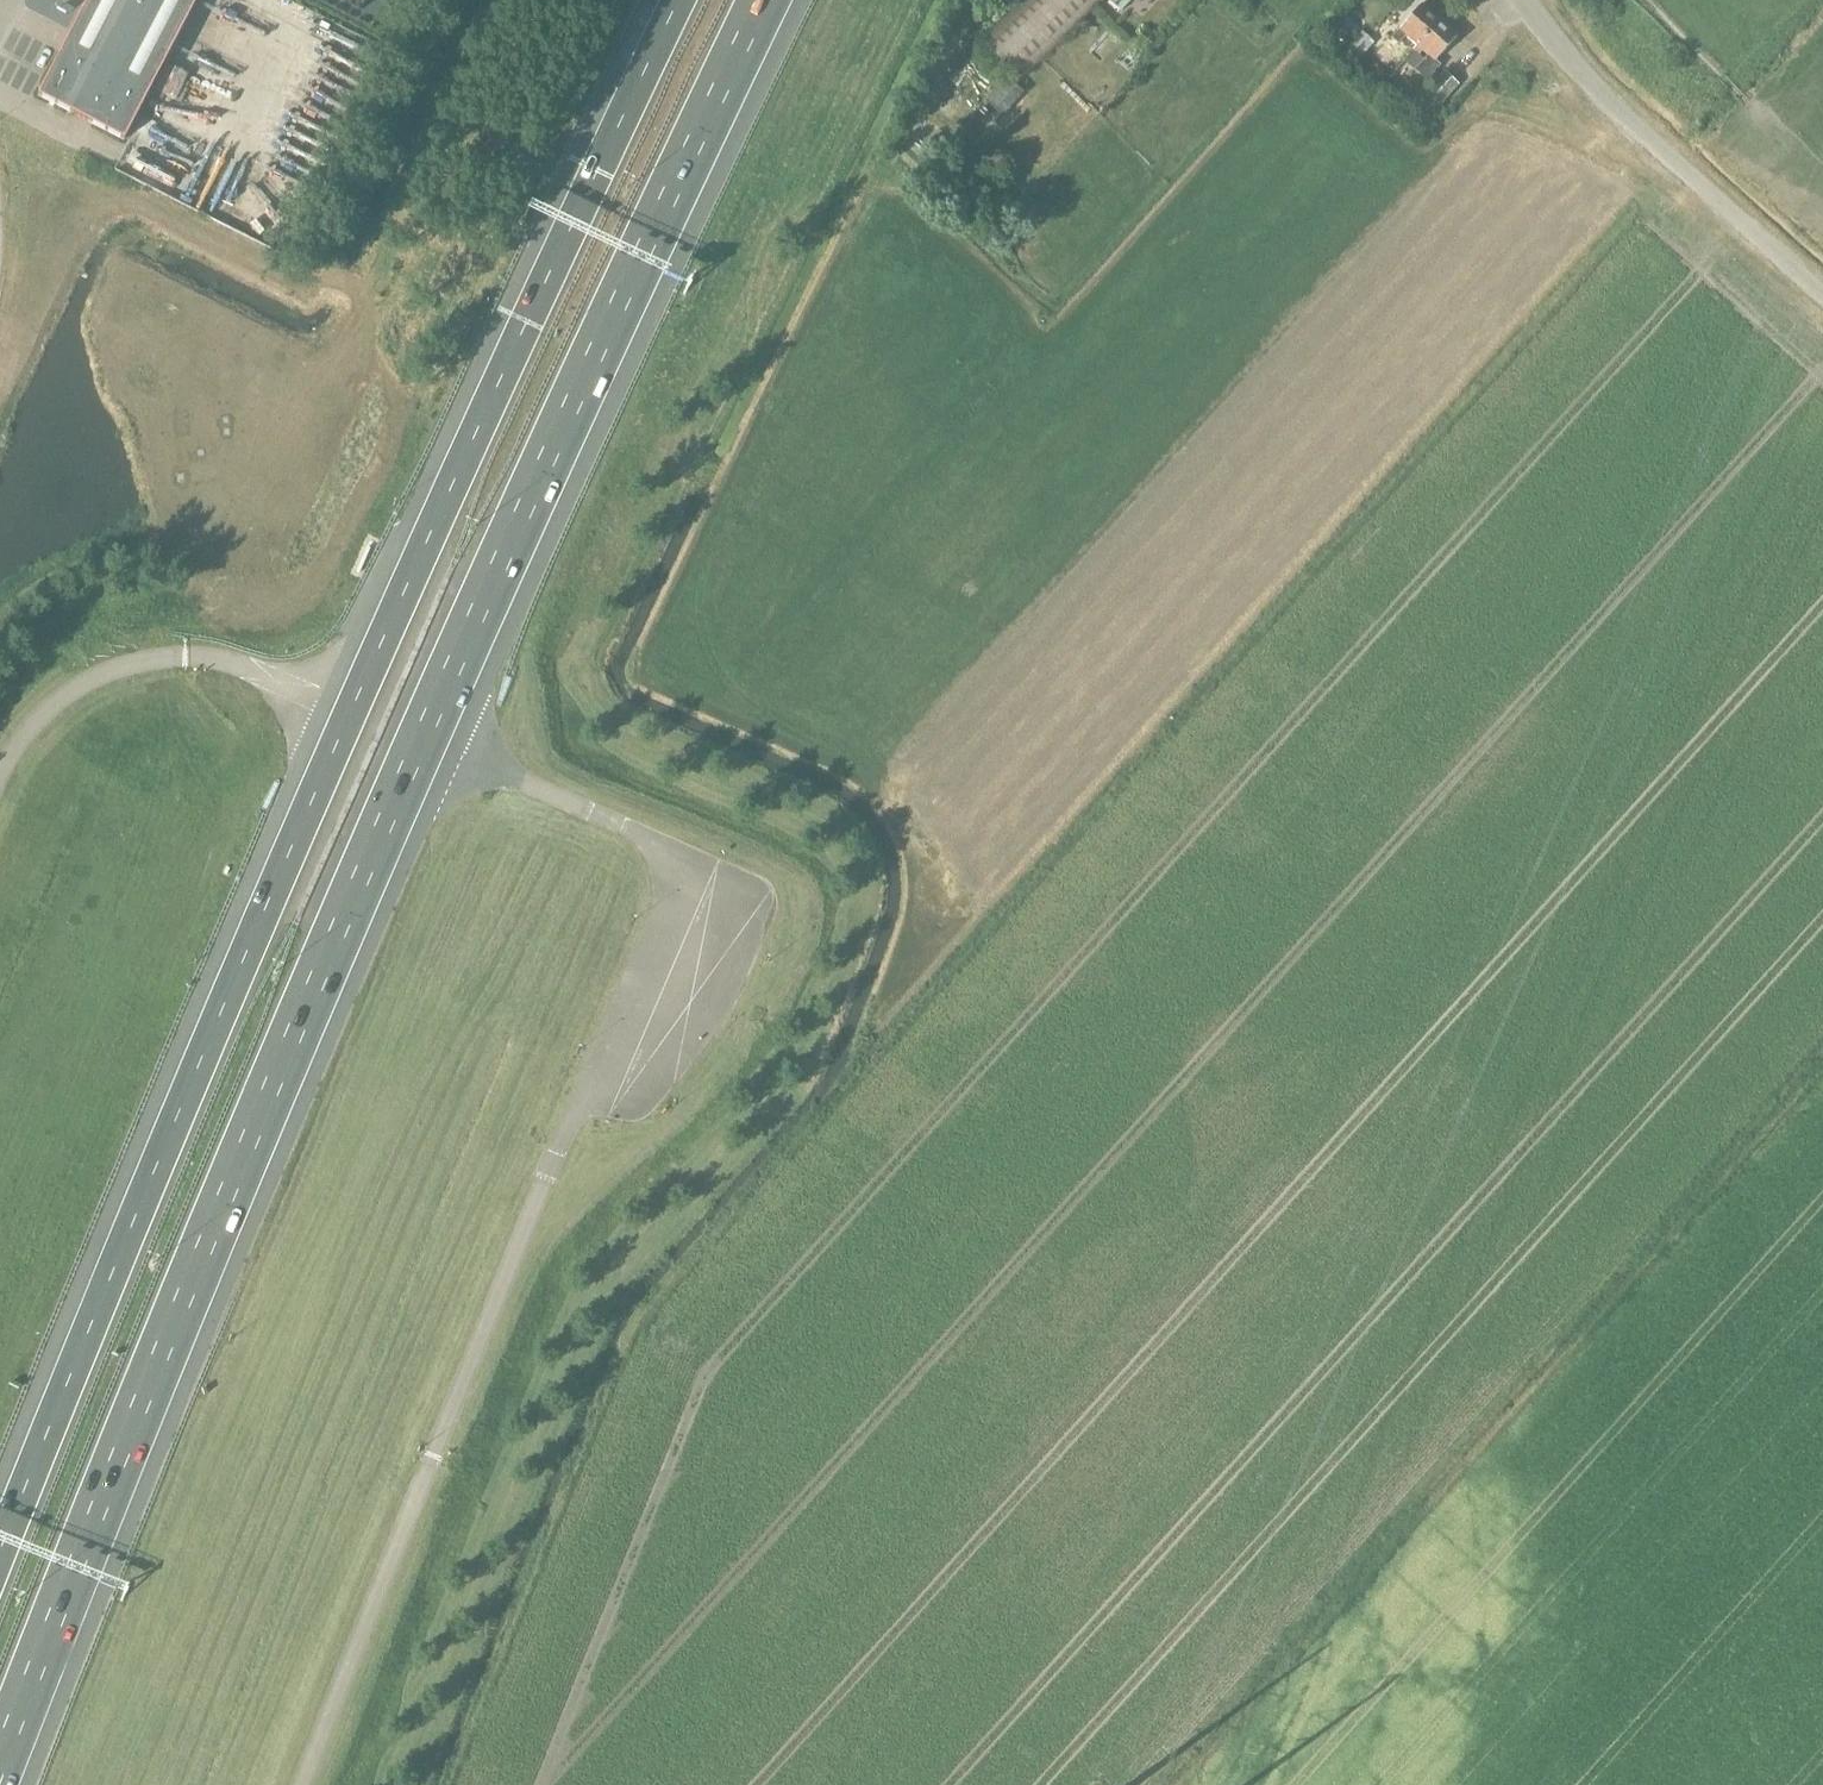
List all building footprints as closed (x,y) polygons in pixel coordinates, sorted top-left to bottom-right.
[(83,8),(38,95),(124,139),(196,0),(87,0),(83,8)] [(362,8),(366,0),(345,0),(362,8)] [(979,41),(1020,81),(1103,0),(1021,0),(979,41)] [(1456,36),(1420,5),(1391,38),(1398,44),(1405,36),(1412,42),(1409,46),(1418,55),(1422,51),(1427,56),(1414,70),(1426,80),(1439,65),(1435,61),(1456,36)] [(1439,105),(1457,85),(1443,72),(1425,93),(1439,105)] [(986,102),(1000,114),(1020,91),(1007,78),(986,102)]
